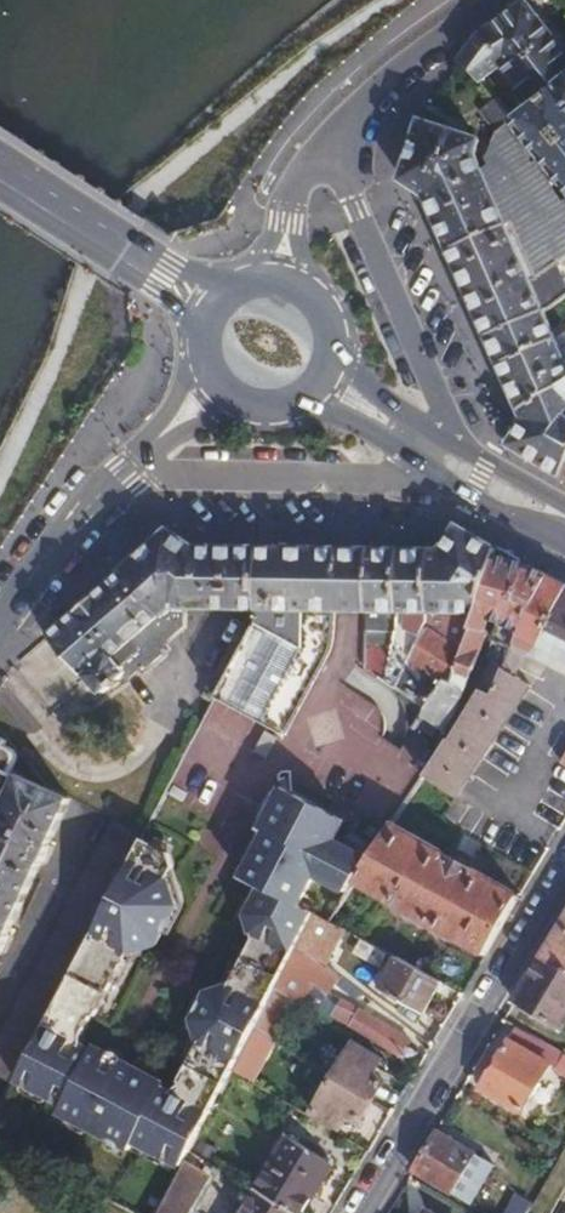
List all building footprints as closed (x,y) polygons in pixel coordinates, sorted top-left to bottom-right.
[(564,187),(564,51),(526,1),(481,34),(462,60),(482,81),(486,77),(503,64),(528,99),(533,107),(515,119),(512,121),(564,187)] [(564,257),(564,187),(512,121),(515,119),(499,96),(483,108),(481,110),(497,131),(491,159),(495,167),(484,171),(508,224),(510,223),(534,279),(555,264),(564,257)] [(449,250),(508,224),(484,171),(477,154),(482,139),(421,119),(400,180),(426,197),(448,247),(449,250)] [(564,295),(564,283),(555,264),(534,279),(510,223),(508,224),(449,250),(488,335),(546,309),(548,308),(564,295)] [(551,341),(559,338),(547,313),(546,309),(488,335),(489,336),(500,363),(551,341)] [(564,383),(564,351),(559,338),(551,341),(500,363),(520,410),(545,395),(561,386),(564,383)] [(561,386),(545,395),(520,410),(524,420),(509,445),(561,475),(563,477),(564,472),(564,383),(561,386)] [(429,550),(432,614),(475,615),(498,548),(496,548),(477,537),(458,526),(441,550),(429,550)] [(171,530),(125,571),(165,618),(175,610),(196,610),(256,611),(260,548),(195,546),(171,530)] [(256,620),(218,694),(289,731),(290,732),(330,657),(332,651),(334,639),(336,623),(337,612),(366,613),(366,549),(260,548),(256,611),(256,620)] [(451,671),(429,707),(422,716),(443,730),(443,726),(449,728),(463,705),(472,679),(482,651),(489,636),(491,623),(498,626),(528,563),(498,548),(475,615),(459,677),(451,671)] [(366,549),(366,613),(400,613),(400,550),(383,549),(366,549)] [(400,550),(400,613),(432,614),(429,550),(416,550),(400,550)] [(528,563),(498,626),(491,639),(491,640),(513,648),(547,572),(537,568),(528,563)] [(165,618),(125,571),(50,636),(85,676),(88,674),(105,693),(130,672),(132,674),(142,667),(145,672),(170,650),(166,645),(187,626),(196,610),(175,610),(165,618)] [(425,776),(456,798),(476,771),(533,686),(511,672),(519,656),(524,646),(536,652),(535,653),(564,668),(564,581),(547,572),(513,648),(493,694),(482,688),(451,739),(449,737),(425,776)] [(511,672),(533,686),(543,672),(519,656),(511,672)] [(270,754),(281,734),(269,728),(259,748),(270,754)] [(18,778),(20,774),(14,771),(19,759),(19,755),(17,752),(14,748),(7,745),(8,741),(0,737),(0,770),(18,778)] [(1,953),(6,955),(13,939),(8,937),(42,863),(47,866),(55,850),(49,848),(73,798),(20,774),(18,778),(0,818),(0,955),(1,953)] [(233,1068),(255,1028),(259,1019),(276,989),(298,944),(313,911),(331,920),(354,881),(371,856),(337,838),(347,818),(284,784),(264,826),(269,828),(245,875),(264,885),(253,908),(260,911),(253,925),(255,938),(231,985),(206,996),(192,1023),(193,1053),(180,1080),(181,1084),(172,1092),(162,1086),(164,1082),(92,1047),(90,1051),(81,1046),(83,1035),(93,1016),(97,1015),(130,953),(139,950),(133,939),(142,921),(164,932),(178,905),(170,877),(176,865),(172,852),(144,838),(21,1072),(15,1084),(61,1108),(57,1115),(130,1152),(133,1146),(181,1171),(192,1151),(233,1068)] [(0,1035),(0,1070),(21,1072),(144,838),(145,836),(113,819),(27,983),(0,1035)] [(393,822),(371,856),(354,881),(487,956),(520,894),(476,868),(481,858),(455,843),(449,853),(393,822)] [(313,911),(298,944),(327,966),(347,928),(331,920),(313,911)] [(543,953),(564,967),(564,917),(543,953)] [(157,943),(164,932),(142,921),(133,939),(139,950),(157,943)] [(290,997),(299,1003),(313,983),(329,992),(340,976),(327,966),(298,944),(276,989),(290,997)] [(543,953),(515,1002),(564,1031),(564,1030),(564,967),(543,953)] [(425,1014),(443,981),(398,957),(380,988),(425,1014)] [(259,1019),(274,1027),(290,997),(276,989),(259,1019)] [(338,1004),(332,1014),(399,1055),(410,1037),(360,1007),(356,1013),(338,1004)] [(259,1019),(255,1028),(269,1037),(259,1019)] [(259,1019),(269,1037),(274,1027),(259,1019)] [(562,1051),(518,1025),(511,1037),(509,1037),(478,1089),(524,1115),(562,1051)] [(269,1037),(255,1028),(250,1038),(265,1047),(266,1047),(271,1037),(269,1037)] [(265,1047),(250,1038),(245,1048),(260,1056),(265,1047)] [(334,1075),(376,1101),(378,1097),(388,1079),(377,1072),(385,1059),(354,1041),(334,1075)] [(15,1084),(21,1072),(0,1070),(0,1077),(15,1084)] [(372,1107),(376,1101),(334,1075),(311,1111),(341,1130),(350,1117),(362,1123),(372,1107)] [(438,1130),(414,1171),(473,1206),(497,1164),(480,1154),(438,1130)] [(256,1189),(295,1212),(305,1212),(315,1195),(315,1193),(317,1192),(335,1163),(288,1135),(256,1189)] [(159,1212),(192,1212),(211,1181),(214,1182),(222,1168),(192,1151),(181,1171),(159,1212)] [(241,1212),(295,1212),(256,1189),(241,1212)] [(534,1202),(516,1191),(504,1212),(528,1212),(534,1202)]
